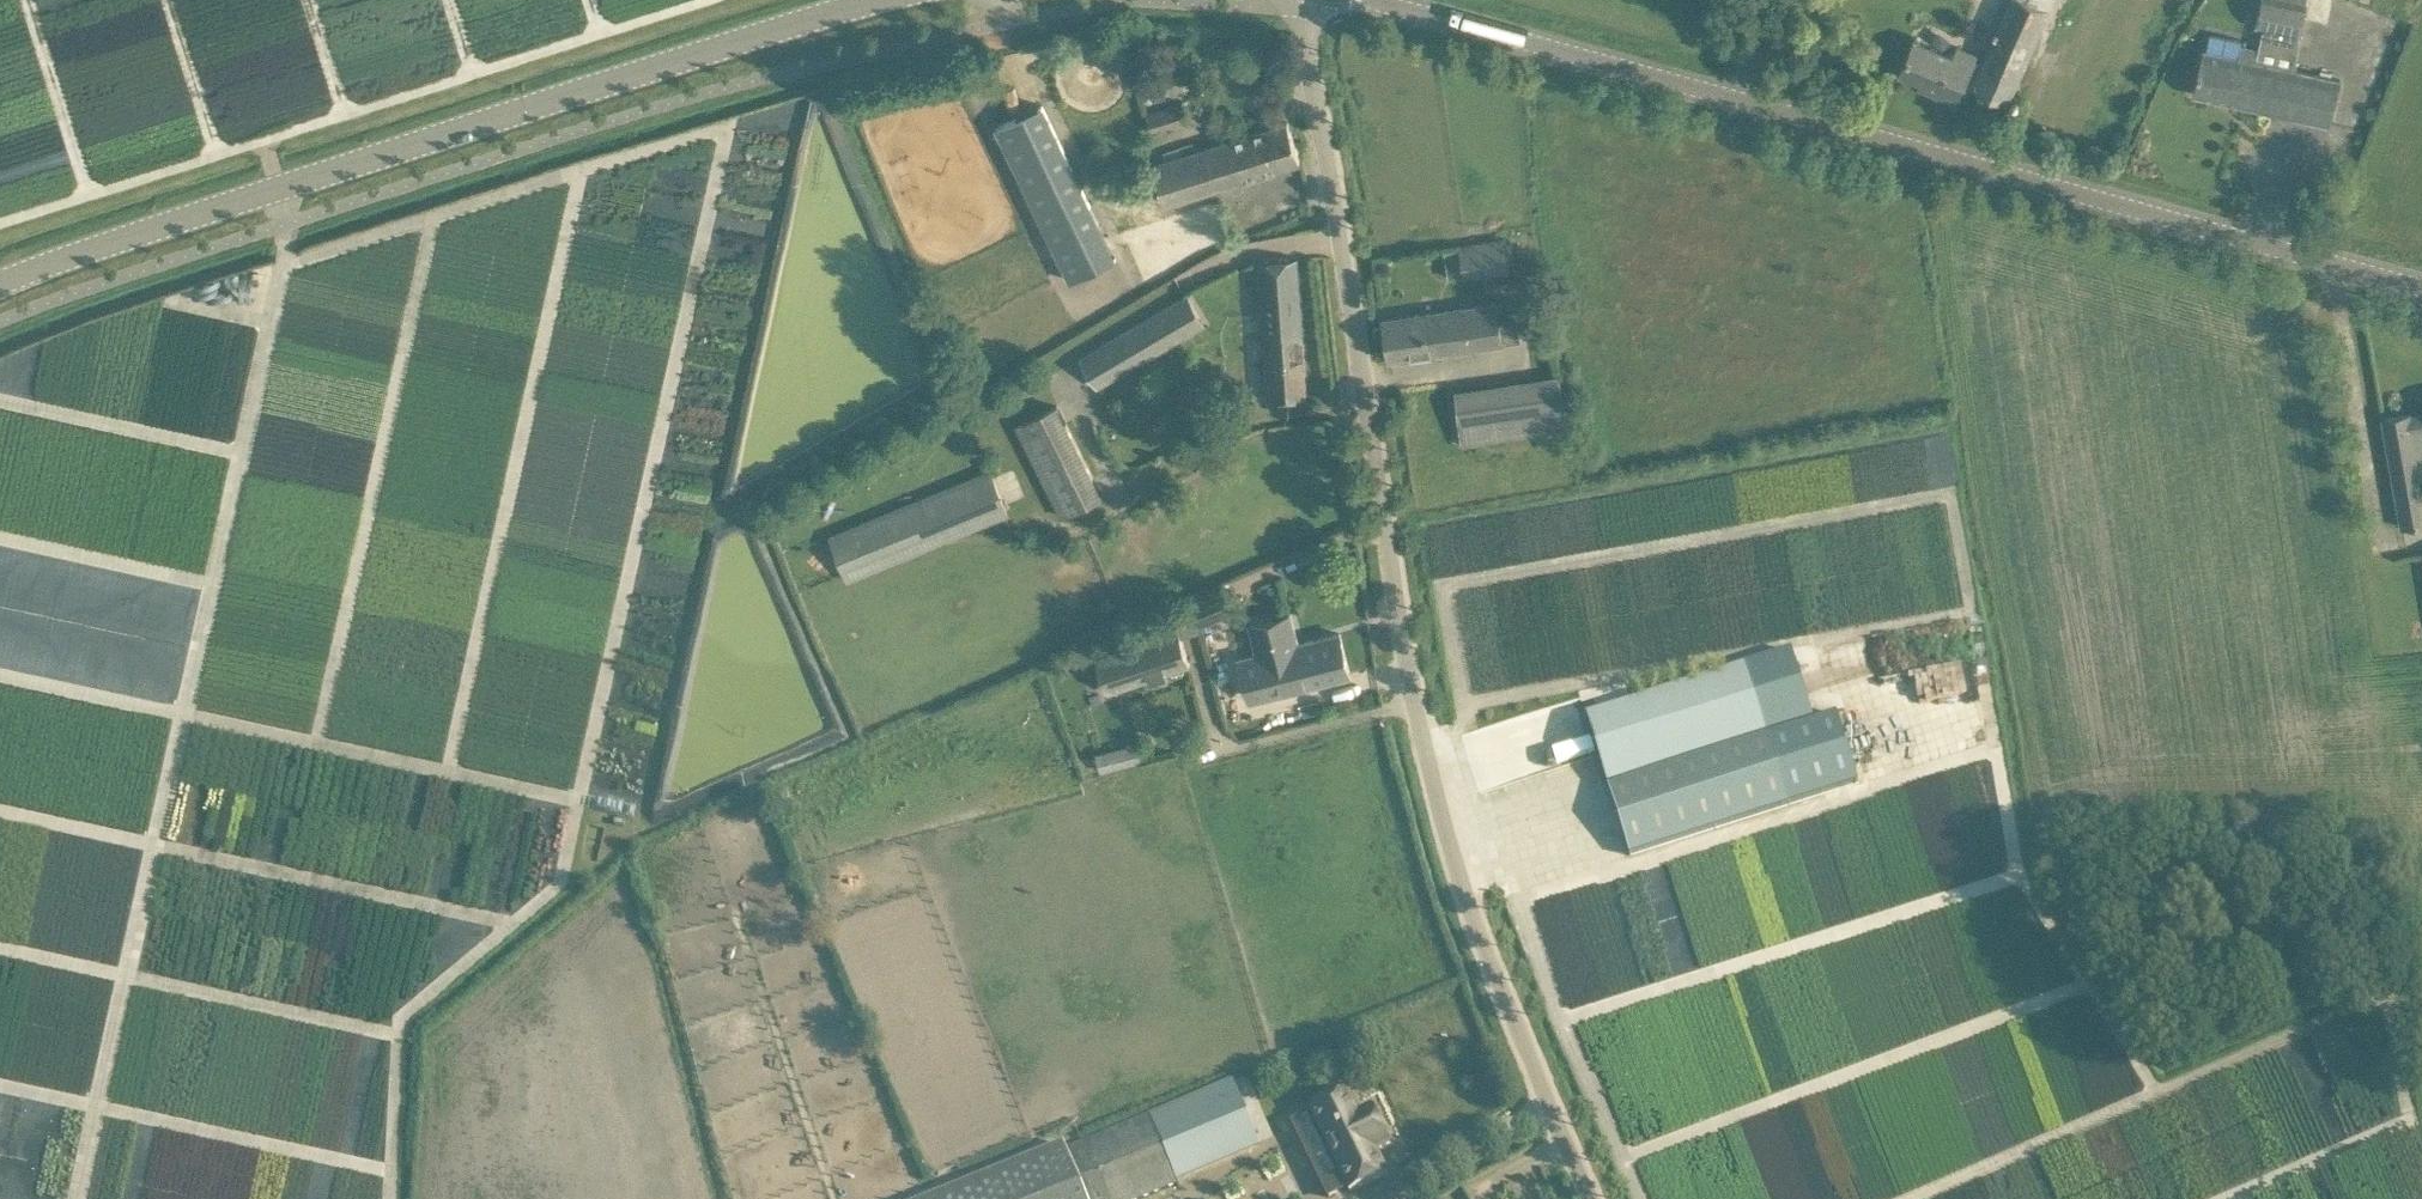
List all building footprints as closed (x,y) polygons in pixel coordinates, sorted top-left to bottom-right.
[(1979,68),(1952,56),(1953,55),(1914,39),(1901,69),(1937,85),(1935,90),(1956,99),(1964,79),(1972,83),(1971,85),(2008,101),(2052,0),(2009,0),(1979,68)] [(2307,0),(2262,0),(2255,25),(2264,27),(2262,35),(2277,38),(2280,30),(2299,34),(2307,0)] [(2204,47),(2194,92),(2329,122),(2339,77),(2255,59),(2257,47),(2241,43),(2242,39),(2210,31),(2206,47),(2204,47)] [(1153,131),(1189,120),(1183,100),(1146,111),(1153,131)] [(1043,104),(997,125),(1007,147),(1068,275),(1070,279),(1116,257),(1114,253),(1053,125),(1043,104)] [(1154,163),(1166,201),(1300,159),(1288,120),(1154,163)] [(1461,244),(1466,276),(1509,269),(1505,237),(1461,244)] [(1297,256),(1258,259),(1262,320),(1265,358),(1268,398),(1307,395),(1297,256)] [(1390,357),(1520,337),(1514,297),(1384,317),(1390,357)] [(1155,313),(1082,357),(1097,382),(1130,362),(1128,360),(1144,351),(1145,353),(1170,339),(1155,313)] [(1462,443),(1570,430),(1560,372),(1456,383),(1462,443)] [(1061,517),(1104,495),(1058,403),(1015,424),(1061,517)] [(2421,429),(2421,412),(2411,414),(2411,412),(2383,417),(2402,525),(2421,522),(2421,478),(2414,430),(2421,429)] [(847,581),(1010,513),(991,466),(828,534),(847,581)] [(1201,590),(1187,596),(1190,603),(1199,624),(1213,618),(1201,590)] [(1259,653),(1240,658),(1250,697),(1278,690),(1327,677),(1350,671),(1340,632),(1299,643),(1290,612),(1251,622),(1259,653)] [(1107,693),(1191,664),(1178,625),(1094,653),(1107,693)] [(1747,665),(1587,715),(1631,855),(1791,804),(1861,782),(1839,713),(1815,721),(1793,650),(1747,665)] [(1099,767),(1141,761),(1138,742),(1096,749),(1099,767)] [(1360,1034),(1359,1053),(1374,1054),(1374,1042),(1375,1035),(1360,1034)] [(1178,1183),(1176,1177),(1258,1143),(1255,1137),(1232,1081),(1150,1115),(1083,1142),(1068,1148),(1066,1144),(928,1198),(1140,1198),(1178,1183)] [(1312,1114),(1293,1123),(1329,1197),(1348,1187),(1350,1193),(1389,1174),(1382,1159),(1379,1152),(1381,1151),(1391,1146),(1373,1107),(1364,1112),(1360,1114),(1356,1106),(1349,1092),(1311,1111),(1312,1114)]
